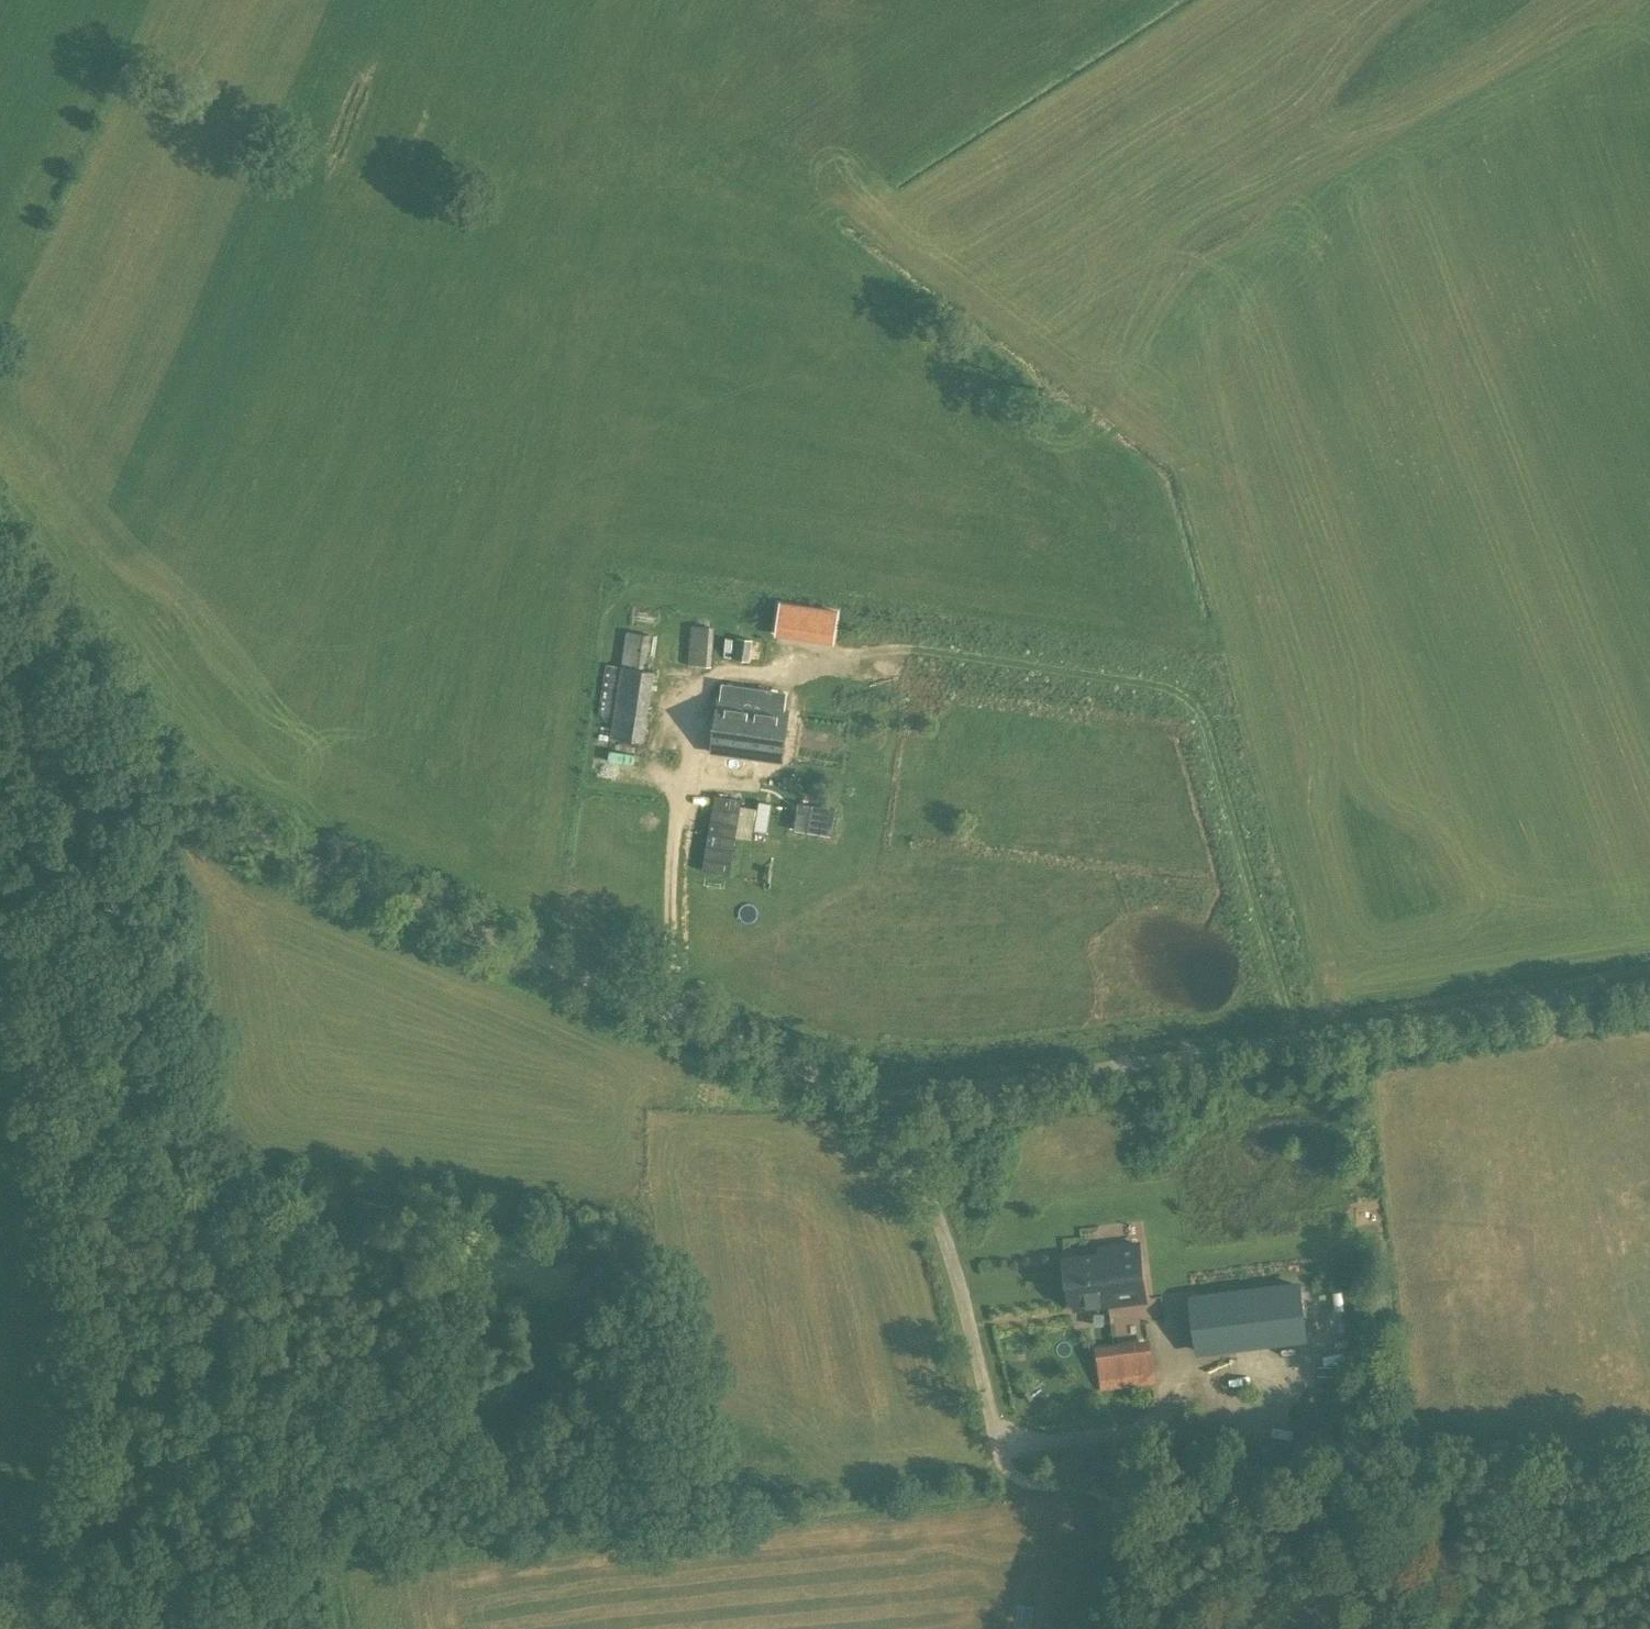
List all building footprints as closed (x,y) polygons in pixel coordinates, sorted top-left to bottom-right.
[(775,635),(793,637),(798,602),(780,600),(775,635)] [(713,666),(715,627),(714,627),(692,625),(689,664),(713,666)] [(763,662),(766,641),(737,637),(734,659),(763,662)] [(645,741),(656,671),(622,665),(611,737),(645,741)] [(783,761),(792,694),(766,691),(764,704),(745,702),(747,691),(720,687),(712,751),(743,756),(741,776),(754,778),(756,764),(752,763),(752,757),(783,761)] [(708,870),(734,873),(742,796),(716,794),(708,870)] [(759,828),(771,829),(775,802),(763,800),(759,828)] [(798,802),(794,829),(832,835),(836,808),(798,802)] [(1065,1258),(1070,1303),(1107,1298),(1107,1304),(1144,1300),(1137,1243),(1101,1248),(1102,1254),(1065,1258)] [(1304,1340),(1298,1284),(1191,1297),(1198,1353),(1304,1340)] [(1101,1350),(1102,1378),(1158,1375),(1156,1348),(1101,1350)]
